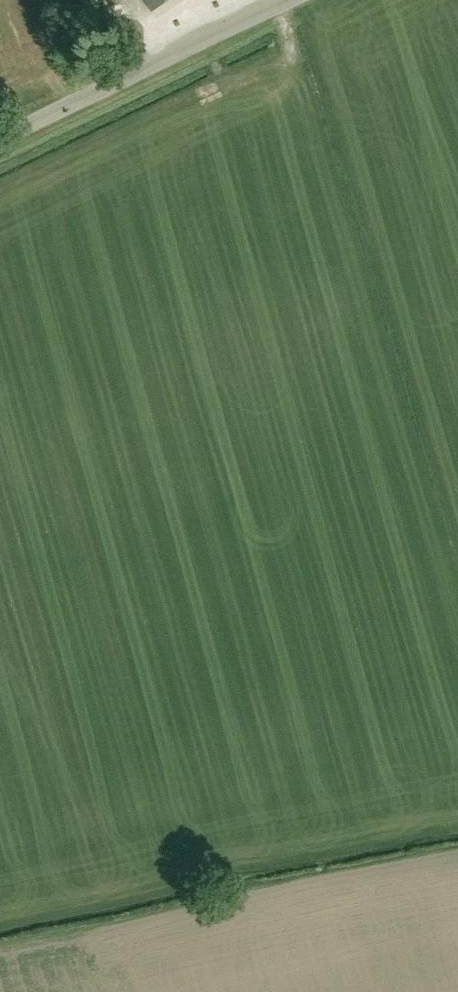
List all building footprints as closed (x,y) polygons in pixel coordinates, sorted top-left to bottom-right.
[(104,0),(82,0),(88,10),(104,0)] [(153,10),(168,0),(146,0),(153,10)]
